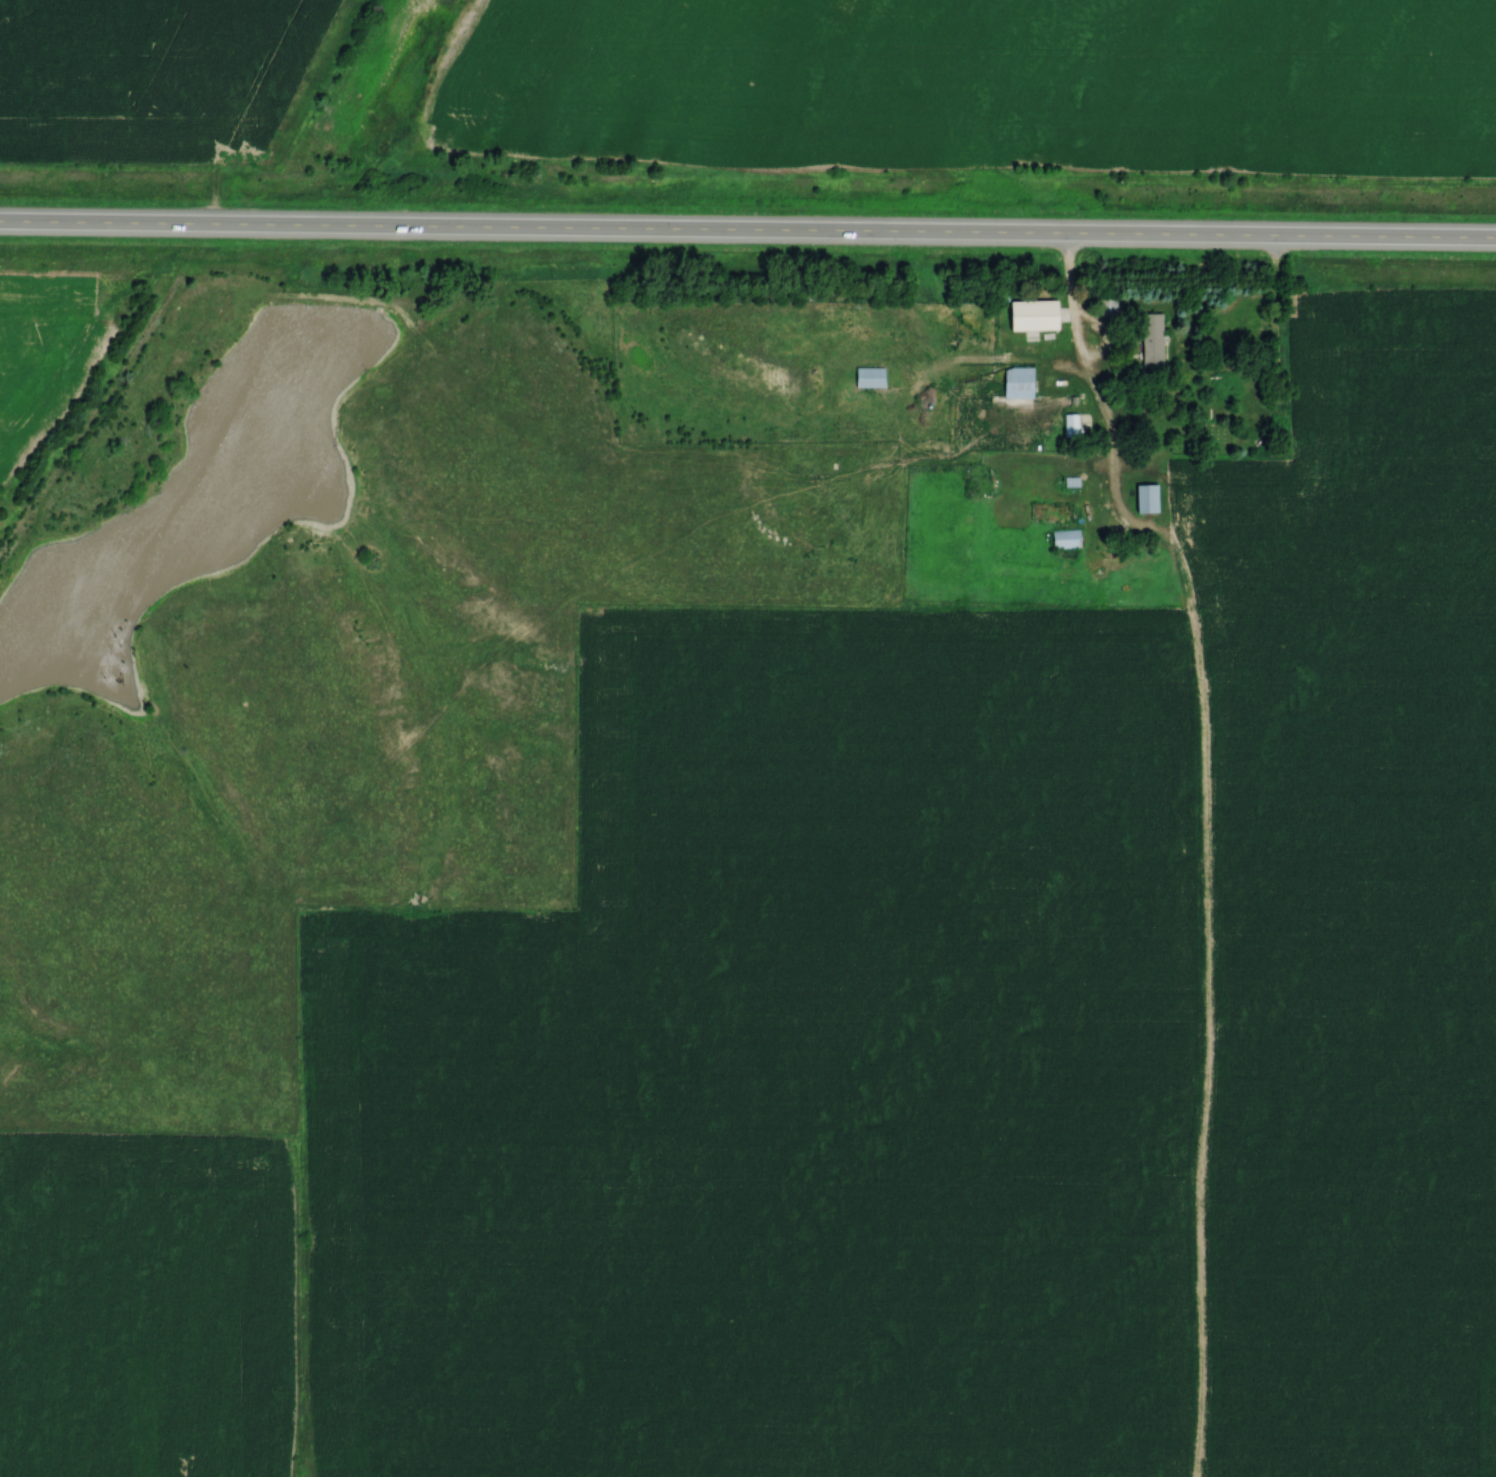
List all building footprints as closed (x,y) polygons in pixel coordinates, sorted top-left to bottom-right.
[(1064,302),(1012,302),(1012,331),(1064,331),(1064,302)] [(1165,368),(1164,314),(1143,314),(1144,368),(1165,368)] [(886,368),(856,368),(856,389),(886,389),(886,368)] [(1035,398),(1035,368),(1006,368),(1006,398),(1035,398)] [(1081,415),(1064,415),(1064,437),(1081,437),(1081,415)] [(1137,485),(1137,513),(1159,513),(1159,485),(1137,485)] [(1081,529),(1051,529),(1051,549),(1081,549),(1081,529)]
